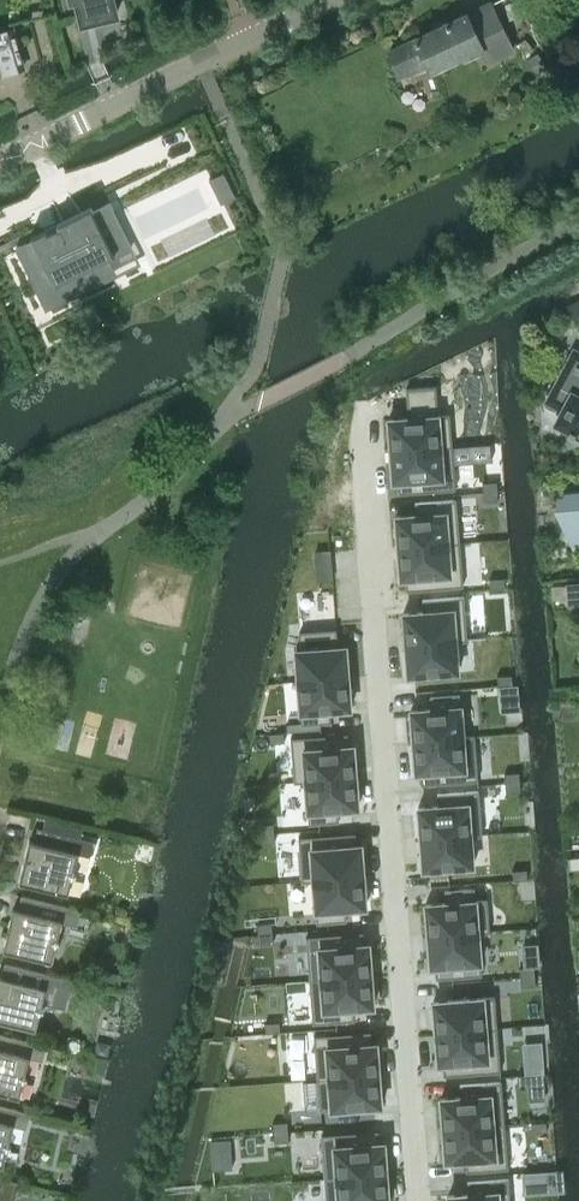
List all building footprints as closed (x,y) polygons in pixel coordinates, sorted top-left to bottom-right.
[(69,4),(77,2),(82,23),(116,14),(113,0),(68,0),(69,4)] [(512,49),(503,29),(489,3),(389,51),(397,73),(428,62),(431,69),(462,54),(463,56),(482,48),(488,60),(512,49)] [(0,31),(0,73),(23,67),(13,28),(0,31)] [(224,171),(209,178),(221,203),(236,196),(224,171)] [(34,239),(16,248),(44,305),(95,280),(89,267),(133,245),(111,201),(94,210),(92,205),(57,222),(59,225),(48,230),(46,227),(31,235),(34,239)] [(566,305),(576,323),(578,322),(578,299),(566,305)] [(554,386),(553,389),(553,392),(553,395),(554,398),(555,400),(556,403),(558,405),(560,407),(562,409),(555,421),(569,429),(567,432),(578,438),(578,352),(574,350),(554,386)] [(406,397),(386,399),(390,439),(451,435),(450,413),(438,414),(436,385),(406,388),(406,397)] [(451,435),(390,439),(393,480),(398,480),(399,493),(455,488),(451,435)] [(497,480),(482,481),(483,491),(497,490),(497,480)] [(564,489),(563,491),(564,491),(568,537),(578,536),(578,488),(564,489)] [(497,490),(483,491),(484,501),(498,499),(497,490)] [(415,513),(395,515),(398,546),(459,542),(456,498),(415,501),(415,513)] [(459,542),(398,546),(400,578),(405,577),(406,590),(463,585),(459,542)] [(330,550),(315,550),(316,560),(330,559),(330,550)] [(504,577),(489,578),(490,587),(505,586),(504,577)] [(567,583),(567,585),(551,586),(553,600),(568,599),(568,604),(578,603),(578,582),(567,583)] [(423,611),(403,612),(405,645),(455,641),(467,640),(464,595),(422,598),(423,611)] [(301,648),(295,649),(298,680),(348,676),(345,645),(337,646),(337,640),(336,628),(299,630),(301,648)] [(455,641),(405,645),(408,675),(458,671),(455,641)] [(512,674),(497,675),(498,684),(512,683),(512,674)] [(348,676),(298,680),(301,720),(301,724),(331,721),(330,709),(350,708),(348,676)] [(517,684),(500,685),(500,694),(518,693),(517,684)] [(430,708),(410,709),(413,740),(463,736),(463,735),(459,693),(429,695),(430,708)] [(301,720),(286,721),(287,731),(302,729),(301,724),(301,720)] [(347,732),(291,737),(294,780),(294,782),(306,781),(306,779),(355,776),(353,744),(348,745),(347,732)] [(463,736),(413,740),(415,772),(420,771),(421,783),(478,779),(474,736),(474,734),(463,735),(463,736)] [(267,735),(253,735),(253,745),(268,745),(267,735)] [(519,771),(504,772),(505,782),(520,781),(519,771)] [(355,776),(306,779),(306,781),(309,823),(339,820),(338,808),(358,807),(355,776)] [(520,781),(505,782),(506,792),(520,790),(520,781)] [(438,804),(418,806),(420,837),(470,834),(470,835),(482,834),(482,833),(478,789),(437,792),(438,804)] [(37,827),(34,841),(29,840),(19,882),(68,894),(72,876),(77,873),(74,869),(78,853),(88,855),(93,852),(96,841),(80,837),(83,826),(46,817),(43,828),(37,827)] [(273,822),(258,823),(259,833),(274,832),(273,822)] [(274,832),(259,833),(260,843),(275,842),(274,832)] [(355,832),(298,836),(302,880),(302,881),(313,880),(313,879),(363,875),(361,844),(356,844),(355,832)] [(470,834),(420,837),(423,869),(473,865),(470,835),(470,834)] [(527,868),(512,869),(513,879),(527,878),(527,868)] [(363,875),(313,879),(313,880),(317,922),(346,920),(345,908),(365,906),(363,875)] [(445,901),(425,903),(428,934),(478,930),(478,932),(490,931),(490,929),(487,898),(476,899),(475,887),(445,889),(445,901)] [(58,937),(62,921),(68,922),(72,907),(21,895),(18,909),(13,907),(3,949),(52,961),(56,944),(60,941),(58,937)] [(272,922),(257,924),(258,933),(273,932),(272,922)] [(478,930),(428,934),(430,966),(435,965),(436,977),(481,974),(478,932),(478,930)] [(363,931),(306,935),(309,979),(371,974),(368,943),(364,943),(363,931)] [(273,932),(258,933),(259,943),(274,942),(273,932)] [(534,965),(519,966),(520,976),(535,975),(534,965)] [(36,1029),(40,1012),(44,1009),(41,1004),(42,1002),(65,1007),(72,979),(21,966),(18,980),(8,978),(0,976),(0,1020),(36,1029)] [(104,982),(120,985),(122,973),(106,970),(104,982)] [(371,974),(309,979),(313,1022),(354,1019),(353,1007),(373,1005),(371,974)] [(535,975),(520,976),(521,986),(535,985),(535,975)] [(495,995),(433,1000),(435,1031),(497,1026),(495,995)] [(280,1021),(265,1021),(265,1031),(280,1030),(280,1021)] [(497,1026),(435,1031),(438,1063),(443,1062),(443,1075),(500,1070),(497,1026)] [(370,1030),(314,1035),(317,1078),(378,1073),(376,1042),(371,1042),(370,1030)] [(0,1048),(0,1092),(19,1097),(23,1080),(28,1077),(25,1072),(29,1056),(35,1058),(39,1042),(5,1034),(1,1048),(0,1048)] [(107,1059),(98,1056),(94,1071),(104,1074),(107,1059)] [(543,1062),(525,1064),(526,1072),(544,1071),(543,1062)] [(542,1072),(518,1074),(519,1084),(527,1083),(543,1082),(542,1072)] [(378,1073),(317,1078),(319,1109),(381,1104),(378,1073)] [(460,1095),(440,1097),(443,1128),(504,1123),(501,1080),(459,1083),(460,1095)] [(3,1165),(7,1148),(11,1144),(9,1140),(13,1124),(19,1126),(23,1110),(0,1105),(0,1164),(3,1165)] [(208,1110),(206,1156),(235,1157),(238,1112),(208,1110)] [(287,1120),(272,1121),(273,1131),(288,1130),(287,1120)] [(546,1120),(531,1121),(532,1131),(547,1130),(546,1120)] [(504,1123),(443,1128),(445,1160),(465,1158),(466,1170),(508,1167),(504,1123)] [(288,1130),(273,1131),(274,1141),(289,1140),(288,1130)] [(378,1130),(321,1134),(325,1177),(386,1173),(384,1141),(379,1142),(378,1130)] [(552,1169),(541,1169),(542,1179),(552,1178),(552,1169)] [(325,1177),(327,1200),(388,1200),(386,1173),(325,1177)] [(16,1180),(0,1176),(0,1200),(11,1200),(16,1180)] [(448,1194),(448,1200),(510,1200),(508,1177),(467,1180),(468,1192),(448,1194)]
